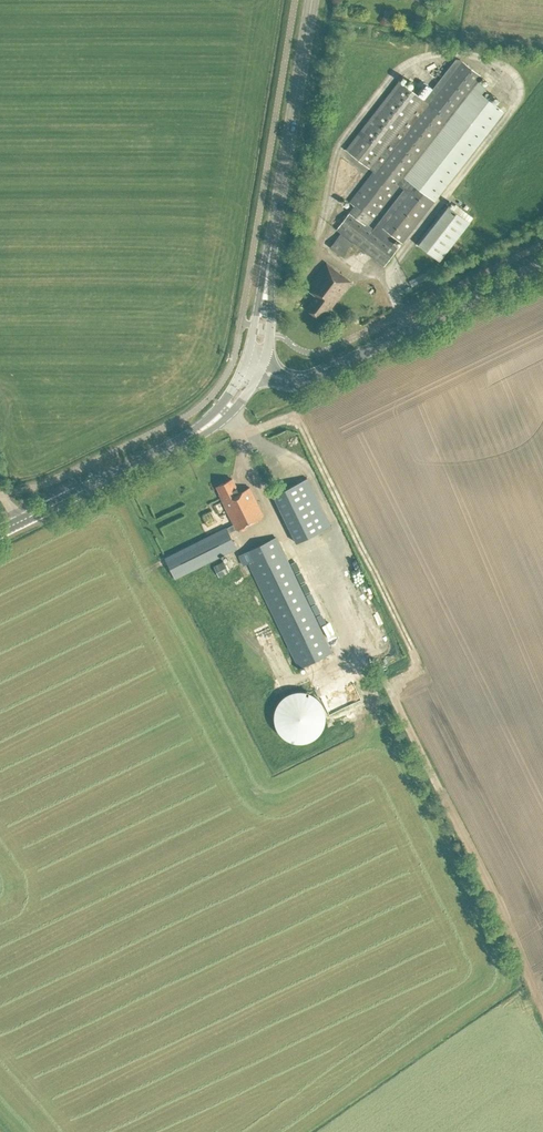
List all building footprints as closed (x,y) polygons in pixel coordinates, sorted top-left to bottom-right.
[(354,205),(350,211),(336,228),(341,232),(330,246),(343,256),(353,242),(384,266),(398,248),(392,244),(397,238),(402,242),(435,200),(446,186),(504,111),(482,94),(486,88),(478,82),(482,77),(459,60),(455,60),(424,99),(400,80),(346,150),(373,171),(350,201),(354,205)] [(470,222),(449,205),(419,244),(440,260),(470,222)] [(315,296),(306,308),(321,319),(328,309),(329,310),(351,281),(326,262),(306,289),(315,296)] [(307,477),(279,491),(303,539),(330,525),(307,477)] [(264,515),(250,486),(239,492),(232,478),(217,485),(224,499),(221,501),(233,524),(227,528),(226,526),(165,557),(175,577),(236,547),(229,532),(236,529),(264,515)] [(303,539),(279,491),(272,494),(296,542),(303,539)] [(276,536),(239,554),(244,564),(249,562),(300,667),(331,652),(276,536)] [(224,560),(213,565),(219,576),(229,571),(224,560)] [(350,590),(363,585),(360,580),(348,585),(350,590)] [(286,693),(281,697),(277,703),(274,709),(273,716),(274,721),(275,725),(278,731),(282,735),(287,739),(293,741),(299,742),(306,741),(312,739),(317,735),(321,731),(324,725),(325,721),(325,716),(325,709),(322,703),(318,697),(312,693),(306,691),(299,690),(293,691),(286,693)]
